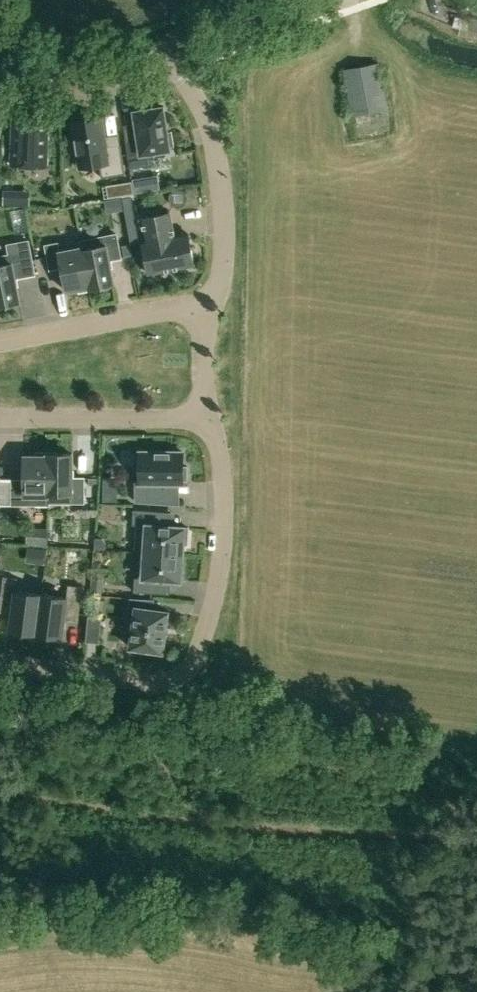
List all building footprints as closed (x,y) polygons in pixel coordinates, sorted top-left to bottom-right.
[(387,108),(379,63),(344,70),(352,115),(387,108)] [(174,146),(172,131),(168,132),(164,106),(134,111),(136,123),(139,140),(126,142),(130,168),(152,164),(150,153),(170,149),(170,146),(174,146)] [(84,120),(73,122),(80,168),(100,165),(102,177),(125,174),(121,145),(107,147),(103,117),(99,118),(98,114),(84,116),(84,120)] [(46,166),(48,116),(14,115),(12,165),(46,166)] [(133,178),(135,193),(146,191),(143,177),(133,178)] [(123,182),(125,195),(134,194),(132,181),(123,182)] [(176,206),(178,207),(181,206),(182,206),(182,205),(183,205),(183,204),(184,204),(185,203),(185,202),(186,202),(186,201),(186,200),(186,199),(186,198),(186,196),(186,195),(186,194),(186,193),(185,193),(184,191),(182,190),(181,190),(180,190),(179,189),(178,189),(177,189),(176,189),(175,189),(174,189),(172,190),(171,190),(170,191),(170,192),(170,193),(169,193),(169,194),(169,196),(169,197),(169,198),(169,199),(169,200),(169,201),(169,202),(170,202),(170,203),(171,203),(171,204),(172,204),(172,205),(173,205),(174,205),(174,206),(175,206),(176,206)] [(19,190),(19,206),(29,206),(29,190),(19,190)] [(149,273),(194,265),(188,233),(174,236),(170,212),(142,218),(147,241),(143,242),(149,273)] [(81,241),(82,247),(90,288),(114,284),(110,259),(121,257),(117,234),(81,241)] [(9,254),(0,256),(0,306),(20,302),(15,278),(27,275),(36,274),(29,239),(7,244),(9,254)] [(58,243),(46,245),(50,269),(62,266),(66,291),(79,288),(79,291),(90,288),(82,247),(59,251),(58,243)] [(122,245),(124,256),(133,255),(131,243),(122,245)] [(183,452),(139,452),(139,482),(135,482),(135,502),(166,504),(166,483),(183,483),(183,480),(187,480),(187,466),(183,466),(183,452)] [(49,492),(49,490),(49,453),(37,453),(36,455),(24,455),(24,480),(12,480),(12,501),(35,501),(35,492),(49,492)] [(72,478),(72,453),(49,453),(49,490),(60,490),(60,498),(84,499),(84,478),(72,478)] [(133,510),(132,525),(136,525),(135,551),(182,554),(183,544),(187,545),(188,528),(158,525),(159,511),(133,510)] [(182,554),(135,551),(135,553),(140,553),(139,578),(135,578),(134,592),(153,593),(154,579),(180,581),(182,554)] [(10,630),(36,634),(41,594),(16,591),(17,578),(3,576),(0,598),(0,603),(13,605),(10,630)] [(82,587),(68,585),(66,597),(41,594),(36,634),(61,637),(65,612),(79,613),(82,587)] [(129,610),(135,611),(131,644),(130,647),(133,648),(133,647),(147,649),(148,653),(156,654),(158,651),(159,651),(162,652),(163,649),(162,649),(167,614),(168,611),(165,611),(151,609),(153,599),(130,598),(129,610)] [(100,618),(88,617),(86,641),(98,642),(100,618)]
